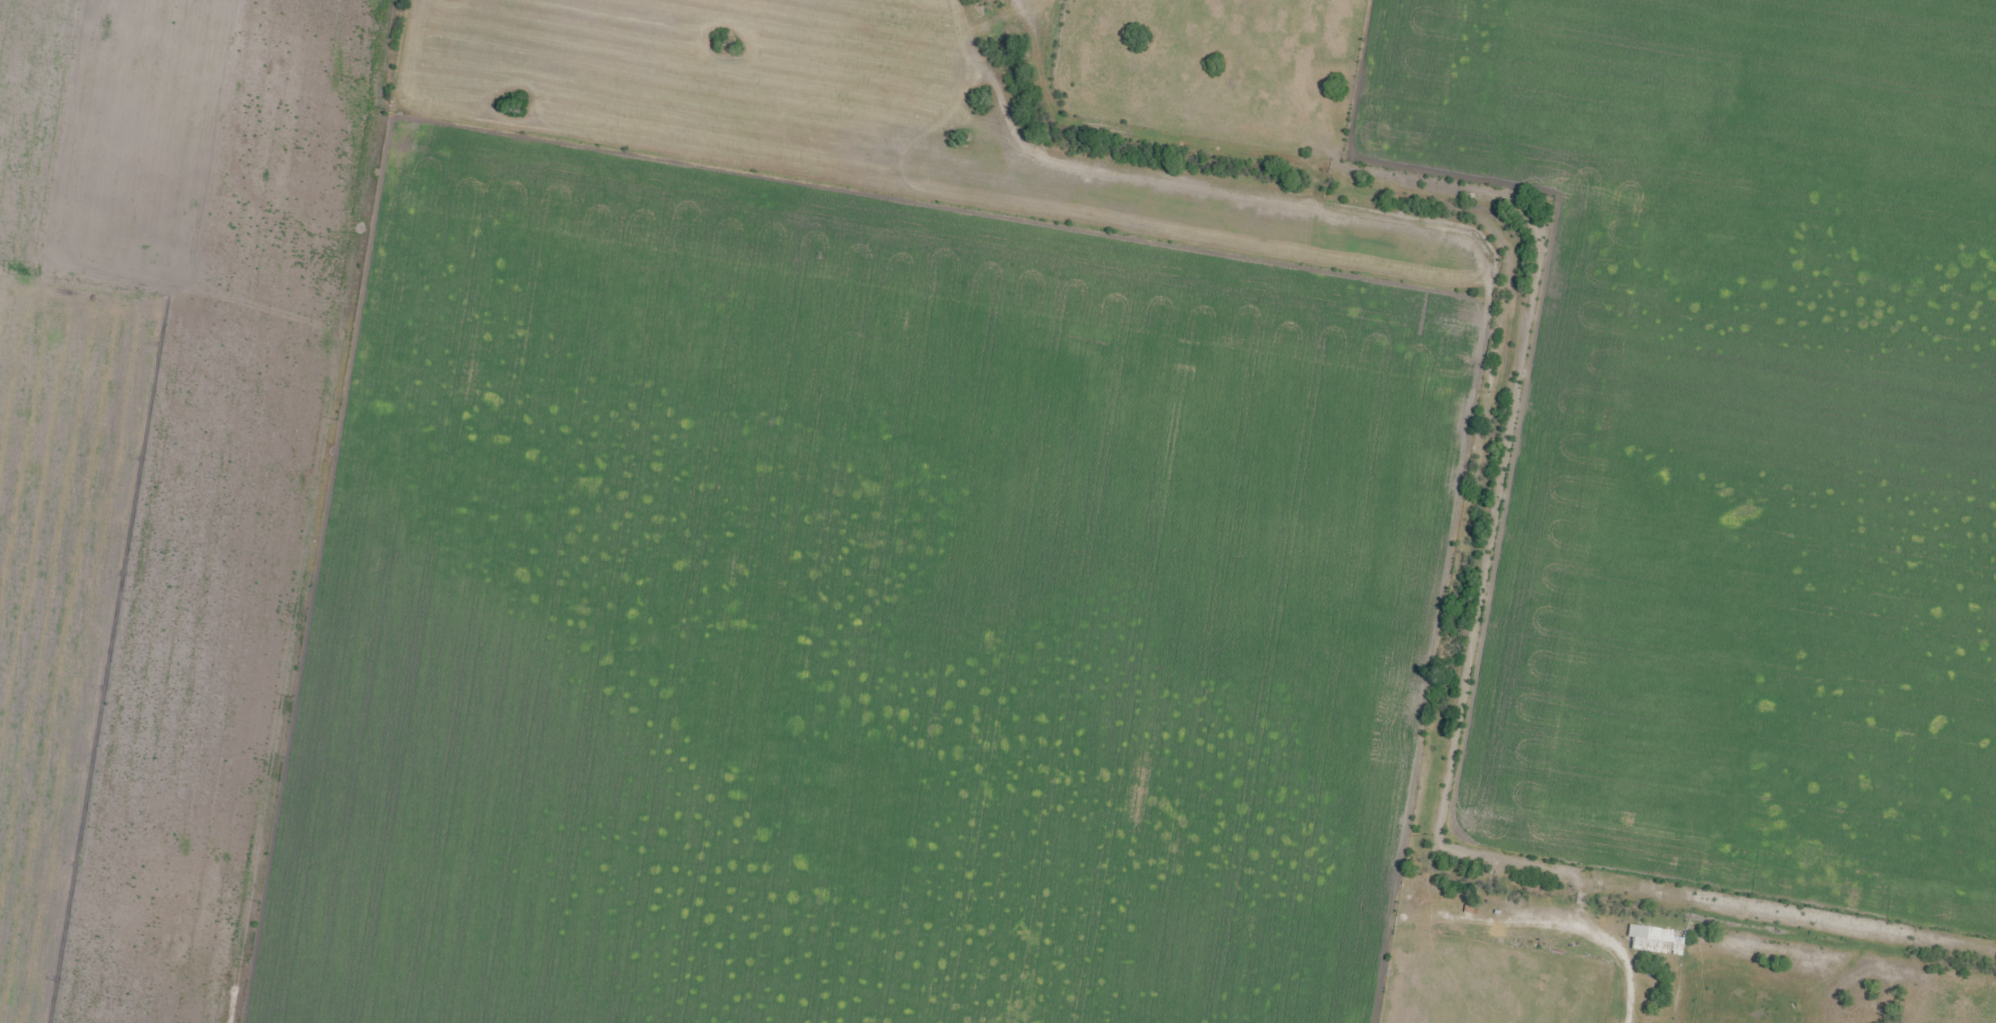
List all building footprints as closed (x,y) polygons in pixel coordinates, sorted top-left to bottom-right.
[(1686,932),(1631,925),(1628,949),(1683,956),(1686,932)]
